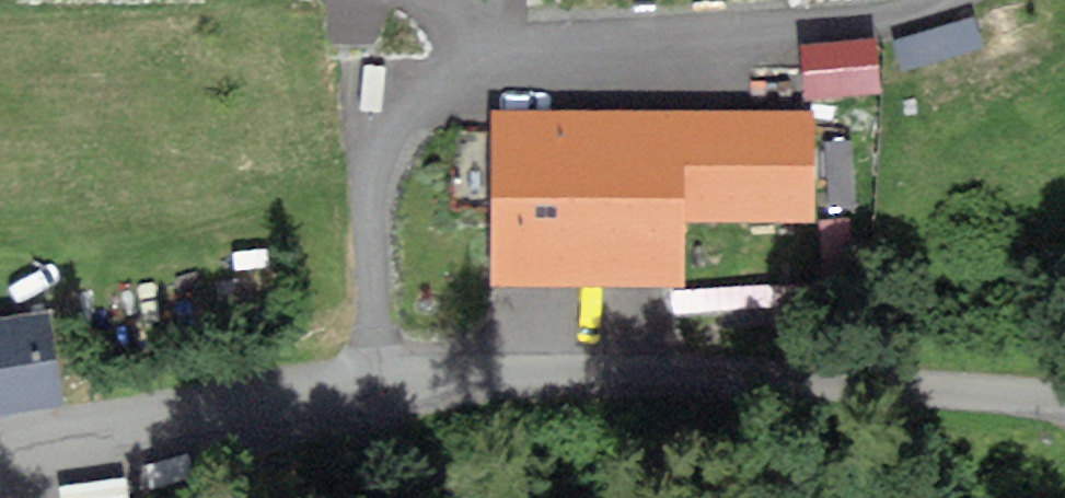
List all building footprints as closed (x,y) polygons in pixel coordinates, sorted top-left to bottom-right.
[(875,88),(870,42),(807,49),(812,95),(875,88)] [(808,215),(807,114),(498,118),(501,280),(680,277),(679,217),(808,215)] [(55,395),(42,322),(0,330),(0,405),(55,395)]
